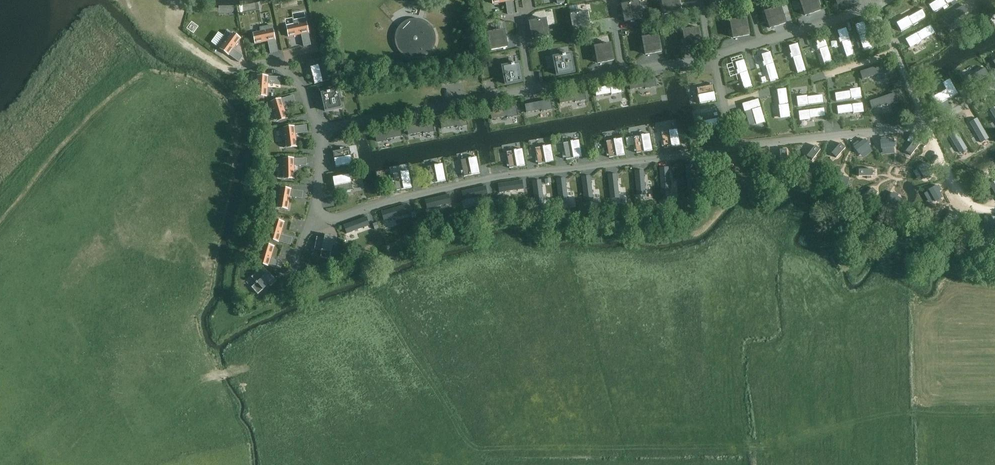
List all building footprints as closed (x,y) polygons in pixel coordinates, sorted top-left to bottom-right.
[(513,0),(492,0),(493,4),(505,2),(507,14),(515,13),(513,0)] [(664,14),(681,11),(679,0),(662,0),(664,14)] [(805,16),(820,10),(817,0),(799,0),(805,16)] [(929,5),(934,13),(954,0),(937,0),(929,5)] [(622,5),(625,22),(641,19),(638,2),(622,5)] [(963,5),(941,19),(945,26),(968,12),(963,5)] [(764,12),(770,28),(785,23),(780,7),(764,12)] [(903,20),(897,24),(901,32),(927,17),(922,9),(908,17),(908,16),(903,19),(903,20)] [(571,15),(574,32),(590,29),(587,12),(571,15)] [(730,21),(733,38),(749,35),(746,18),(730,21)] [(311,45),(306,19),(294,21),(295,27),(287,28),(289,37),(301,34),(303,46),(311,45)] [(418,19),(415,19),(413,19),(411,20),(409,20),(406,22),(404,23),(402,25),(400,27),(398,29),(397,32),(396,34),(396,37),(396,40),(396,42),(396,45),(397,47),(398,49),(399,51),(401,53),(402,54),(404,56),(407,57),(409,58),(412,59),(415,60),(417,60),(420,59),(423,58),(425,57),(428,56),(430,54),(431,52),(433,51),(434,49),(435,47),(435,44),(436,42),(436,39),(436,37),(435,34),(434,31),(433,29),(431,26),(429,24),(427,23),(425,21),(422,20),(420,20),(418,19)] [(530,22),(533,39),(549,36),(546,19),(530,22)] [(864,22),(855,25),(864,52),(872,49),(866,30),(868,29),(867,26),(865,26),(864,22)] [(930,25),(905,39),(910,48),(916,44),(917,45),(922,42),(921,41),(935,33),(930,25)] [(272,26),(260,28),(261,34),(253,35),(255,44),(268,41),(270,53),(277,52),(272,26)] [(683,30),(686,47),(702,44),(699,27),(683,30)] [(846,28),(837,31),(840,38),(838,38),(840,42),(842,42),(847,57),(855,55),(846,28)] [(488,34),(491,50),(507,47),(504,31),(488,34)] [(239,62),(243,56),(233,49),(241,39),(234,34),(229,40),(224,37),(217,46),(239,62)] [(642,38),(645,55),(662,52),(659,35),(642,38)] [(824,35),(815,38),(818,45),(816,46),(818,50),(820,49),(825,65),(833,62),(824,35)] [(798,43),(789,46),(791,54),(790,54),(791,58),(793,57),(798,73),(806,70),(798,43)] [(595,47),(598,63),(614,60),(611,44),(595,47)] [(753,53),(768,49),(767,44),(751,48),(753,53)] [(770,52),(761,54),(764,62),(762,62),(764,66),(766,65),(771,81),(779,79),(770,52)] [(559,56),(551,58),(552,63),(555,76),(574,72),(570,54),(563,56),(562,55),(559,55),(559,56)] [(744,60),(735,63),(738,70),(737,71),(738,75),(740,74),(745,90),(753,87),(744,60)] [(326,64),(311,67),(315,84),(330,80),(326,64)] [(508,66),(500,67),(501,73),(503,85),(522,82),(519,64),(511,65),(511,64),(508,65),(508,66)] [(884,64),(860,72),(862,80),(887,72),(884,64)] [(970,73),(960,79),(965,88),(988,75),(984,67),(971,75),(970,73)] [(280,85),(280,77),(254,75),(253,88),(259,88),(258,96),(267,96),(268,84),(280,85)] [(654,77),(628,82),(630,90),(655,85),(654,77)] [(945,89),(930,96),(936,104),(957,93),(949,78),(942,82),(945,89)] [(619,84),(594,89),(595,97),(621,92),(619,84)] [(713,85),(697,88),(700,104),(716,101),(713,85)] [(786,88),(777,90),(781,117),(790,116),(786,88)] [(338,90),(322,94),(326,112),(342,108),(338,90)] [(860,90),(835,94),(836,102),(861,98),(860,90)] [(583,91),(558,96),(559,104),(584,99),(583,91)] [(594,106),(621,102),(620,93),(592,98),(594,106)] [(894,93),(869,101),(872,109),(896,101),(894,93)] [(287,118),(283,106),(295,103),(293,95),(268,103),(271,115),(276,113),(279,121),(287,118)] [(823,95),(797,98),(798,106),(824,103),(823,95)] [(758,99),(742,104),(745,112),(752,110),(756,124),(765,122),(758,99)] [(549,100),(524,105),(525,113),(550,108),(549,100)] [(862,103),(837,107),(838,115),(863,111),(862,103)] [(514,107),(489,112),(491,119),(516,115),(515,109),(514,107)] [(824,108),(799,112),(800,120),(825,116),(824,108)] [(718,111),(701,114),(704,130),(721,127),(718,111)] [(465,116),(440,121),(442,129),(467,124),(465,116)] [(977,118),(970,122),(980,139),(987,135),(977,118)] [(432,123),(407,128),(408,135),(434,130),(432,123)] [(297,147),(295,134),(308,133),(307,125),(280,128),(282,140),(287,140),(288,148),(297,147)] [(401,128),(376,133),(377,141),(402,136),(401,128)] [(677,129),(661,132),(664,149),(680,146),(677,129)] [(956,130),(949,135),(959,152),(967,148),(956,130)] [(649,134),(634,137),(637,153),(652,150),(649,134)] [(622,138),(606,141),(609,157),(625,154),(622,138)] [(865,138),(854,146),(859,153),(870,145),(865,138)] [(894,138),(881,139),(882,148),(896,146),(894,138)] [(914,139),(906,149),(912,154),(920,143),(914,139)] [(579,140),(563,143),(566,159),(582,156),(579,140)] [(840,141),(832,152),(839,157),(846,146),(840,141)] [(813,159),(821,149),(815,144),(807,155),(813,159)] [(551,145),(535,148),(538,164),(554,161),(551,145)] [(349,148),(333,151),(336,167),(352,164),(349,148)] [(788,161),(787,148),(779,148),(781,162),(788,161)] [(522,149),(507,152),(509,168),(525,165),(522,149)] [(477,157),(461,160),(464,176),(480,173),(477,157)] [(306,166),(306,158),(280,159),(280,171),(285,171),(286,179),(294,179),(294,166),(306,166)] [(692,163),(684,164),(685,188),(693,188),(692,163)] [(443,164),(427,167),(430,183),(446,180),(443,164)] [(667,166),(659,167),(661,191),(669,191),(667,166)] [(642,169),(635,170),(637,194),(645,194),(642,169)] [(409,171),(393,174),(396,190),(412,187),(409,171)] [(850,178),(837,173),(834,181),(847,186),(850,178)] [(349,174),(333,177),(336,193),(352,190),(349,174)] [(614,174),(606,175),(609,200),(617,199),(614,174)] [(589,176),(581,177),(583,201),(592,201),(589,176)] [(564,177),(556,178),(559,202),(567,201),(564,177)] [(521,179),(496,183),(498,191),(522,187),(521,179)] [(540,179),(532,180),(535,205),(543,204),(540,179)] [(944,196),(937,184),(929,189),(936,200),(944,196)] [(484,185),(460,190),(462,198),(486,193),(484,185)] [(303,191),(277,187),(275,199),(280,200),(279,208),(288,209),(290,197),(302,199),(303,191)] [(872,187),(863,197),(869,202),(878,192),(872,187)] [(905,199),(893,193),(889,201),(902,207),(905,199)] [(440,196),(416,202),(418,210),(442,204),(440,196)] [(403,204),(379,211),(382,218),(405,211),(403,204)] [(947,218),(958,225),(963,218),(951,211),(947,218)] [(366,216),(342,224),(345,231),(368,224),(366,216)] [(983,237),(988,237),(988,238),(990,238),(990,237),(994,238),(994,217),(985,216),(983,237)] [(268,227),(265,239),(290,245),(292,238),(280,235),(283,223),(275,221),(273,228),(268,227)] [(337,238),(325,235),(324,239),(317,237),(314,249),(321,251),(321,252),(320,258),(330,260),(333,245),(335,246),(337,238)] [(258,250),(254,262),(280,269),(282,262),(270,258),(273,246),(265,244),(263,252),(258,250)] [(251,277),(256,282),(255,282),(256,283),(251,287),(258,294),(269,285),(270,287),(276,281),(268,272),(266,274),(261,268),(251,277)]
